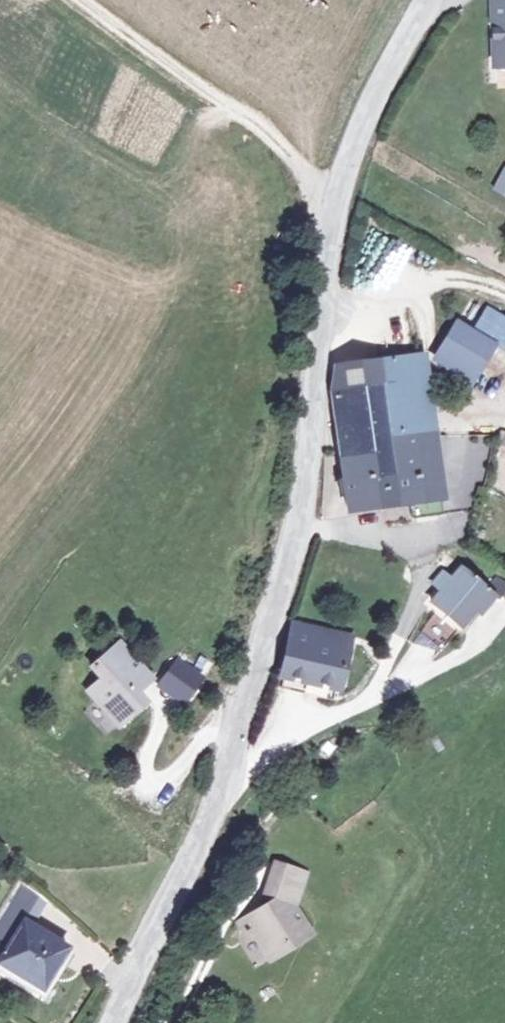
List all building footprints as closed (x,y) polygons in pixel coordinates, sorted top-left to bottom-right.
[(496,63),(504,63),(504,0),(496,0),(496,63)] [(494,190),(504,196),(504,168),(494,190)] [(504,350),(504,320),(488,308),(474,330),(495,343),(504,350)] [(474,330),(459,320),(437,354),(451,363),(446,370),(467,385),(475,373),(495,343),(474,330)] [(342,387),(347,447),(404,440),(435,436),(427,351),(375,358),(376,383),(342,387)] [(435,436),(404,440),(410,499),(411,499),(413,515),(442,512),(440,495),(441,495),(435,436)] [(404,440),(347,447),(352,505),(410,499),(404,440)] [(432,604),(440,610),(461,627),(476,608),(482,612),(495,597),(499,600),(504,591),(504,584),(496,577),(486,589),(461,570),(451,582),(442,575),(434,585),(442,592),(432,604)] [(461,627),(440,610),(422,633),(442,650),(461,627)] [(296,625),(281,674),(339,692),(353,643),(296,625)] [(117,645),(91,667),(100,679),(86,691),(103,711),(110,705),(120,717),(141,703),(131,690),(145,680),(117,645)] [(241,921),(246,930),(265,967),(317,936),(298,909),(308,872),(274,863),(262,896),(273,902),(254,915),(241,921)] [(53,897),(28,877),(8,912),(34,927),(53,897)] [(8,912),(0,926),(0,965),(45,992),(70,949),(34,927),(8,912)]
